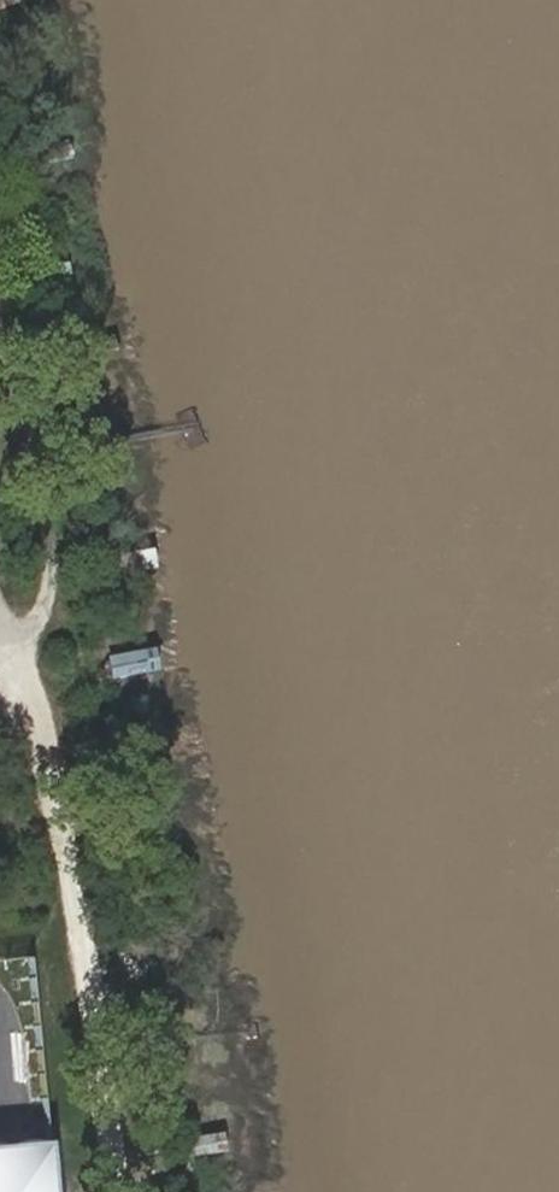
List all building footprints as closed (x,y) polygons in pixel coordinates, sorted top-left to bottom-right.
[(46,1144),(0,1149),(0,1191),(52,1191),(46,1144)]
